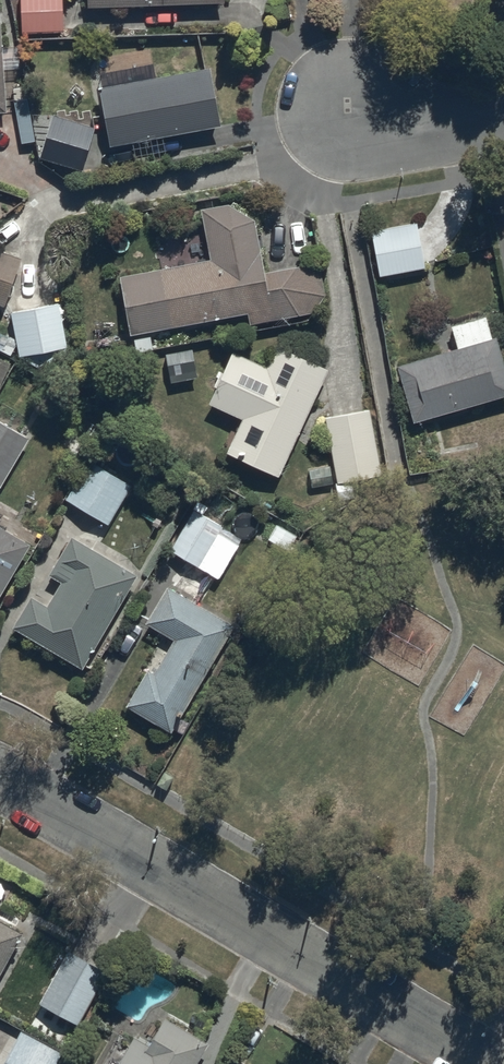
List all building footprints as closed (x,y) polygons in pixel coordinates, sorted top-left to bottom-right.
[(21,36),(62,35),(61,0),(20,0),(21,36)] [(223,7),(223,0),(85,0),(85,10),(223,7)] [(100,77),(103,93),(98,94),(109,152),(220,131),(209,71),(156,82),(152,66),(100,77)] [(84,175),(96,131),(50,117),(38,163),(84,175)] [(210,264),(120,281),(128,340),(248,317),(249,327),(312,317),(324,298),(318,269),(264,277),(254,224),(229,209),(201,213),(210,264)] [(417,227),(370,234),(377,280),(424,273),(417,227)] [(3,309),(20,263),(0,256),(0,308),(3,309)] [(11,314),(18,361),(66,352),(57,306),(11,314)] [(397,368),(413,426),(503,402),(503,362),(498,340),(492,342),(485,317),(449,327),(456,353),(397,368)] [(225,458),(279,481),(328,374),(275,351),(266,370),(233,355),(224,377),(220,375),(213,392),(215,392),(208,409),(241,423),(225,458)] [(384,495),(368,411),(323,420),(340,504),(384,495)] [(29,442),(0,424),(0,490),(29,442)] [(131,490),(89,464),(65,502),(108,528),(131,490)] [(169,553),(217,582),(243,541),(194,512),(169,553)] [(30,549),(0,531),(0,599),(30,549)] [(83,674),(137,579),(71,542),(49,580),(62,587),(48,612),(30,601),(12,633),(83,674)] [(234,631),(167,591),(145,627),(173,644),(154,677),(148,674),(127,710),(170,736),(234,631)] [(21,932),(0,920),(0,971),(21,932)] [(107,978),(68,955),(40,1007),(80,1028),(107,978)] [(135,1039),(120,1063),(199,1063),(209,1047),(164,1021),(148,1047),(135,1039)] [(4,1063),(60,1063),(63,1057),(21,1033),(4,1063)]
